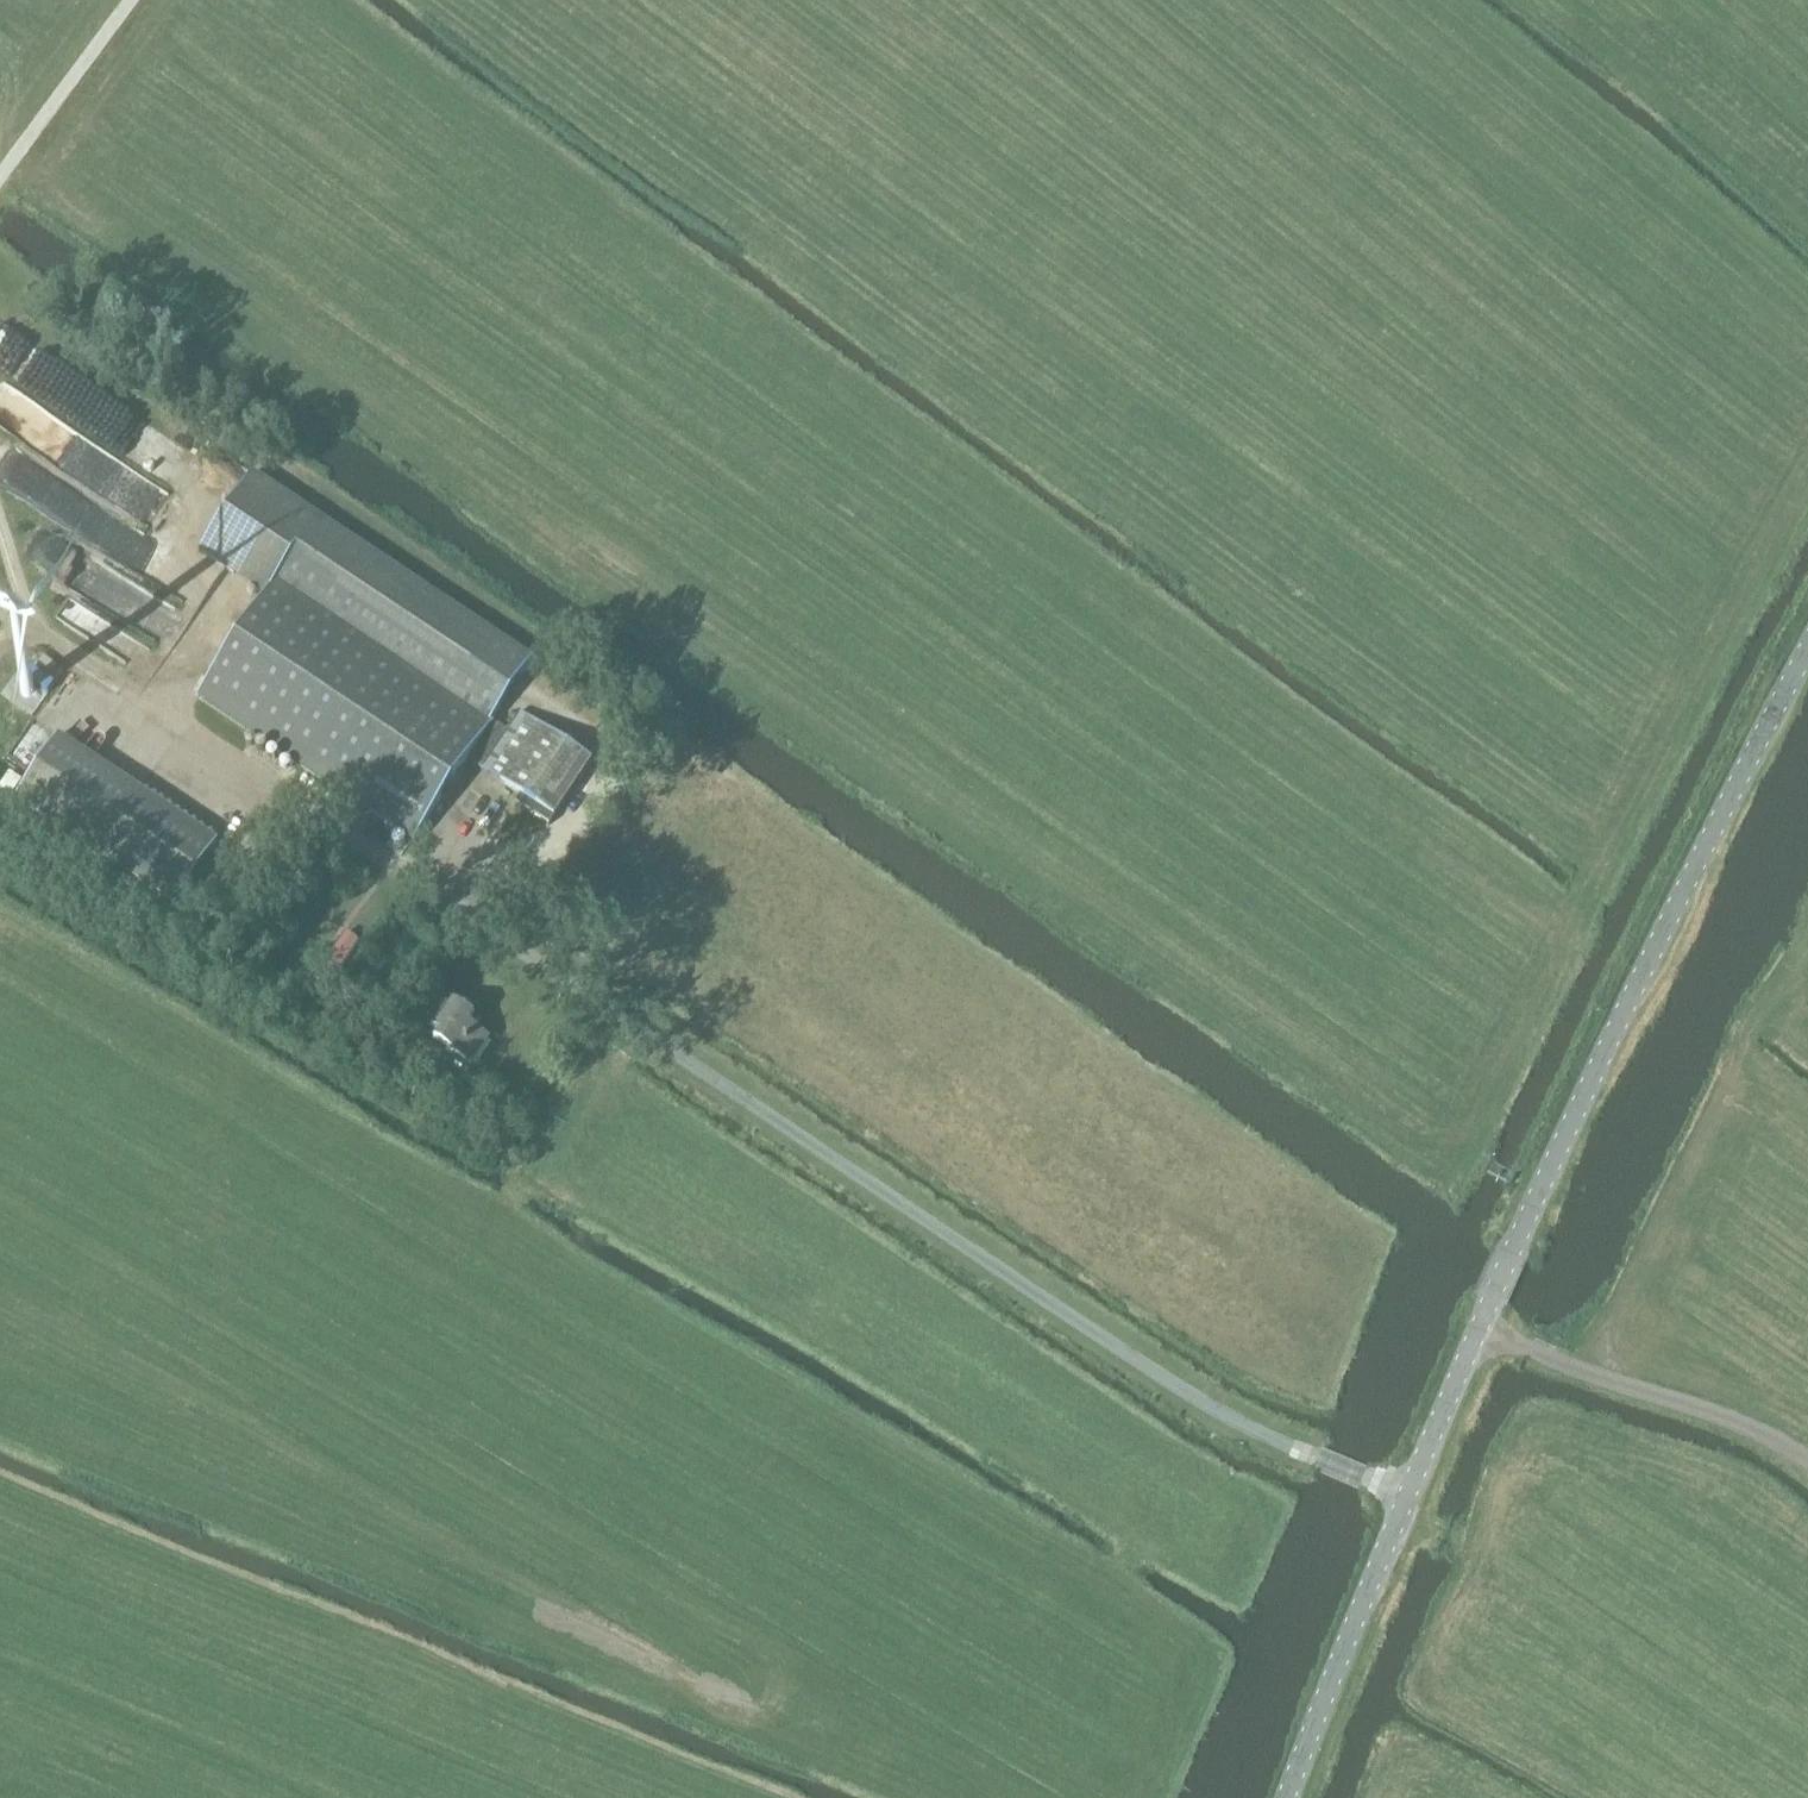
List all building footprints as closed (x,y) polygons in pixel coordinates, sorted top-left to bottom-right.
[(266,594),(264,597),(197,696),(412,841),(467,760),(530,802),(524,810),(550,827),(593,763),(520,713),(507,731),(492,721),(532,661),(252,472),(200,549),(266,594)] [(109,608),(126,581),(44,529),(27,556),(109,608)] [(170,574),(169,546),(146,547),(148,575),(170,574)] [(1,690),(27,714),(55,685),(28,661),(1,690)] [(16,796),(93,849),(174,904),(216,842),(58,734),(16,796)] [(421,1021),(441,1034),(436,1042),(472,1066),(490,1038),(469,1025),(475,1017),(439,994),(421,1021)]
